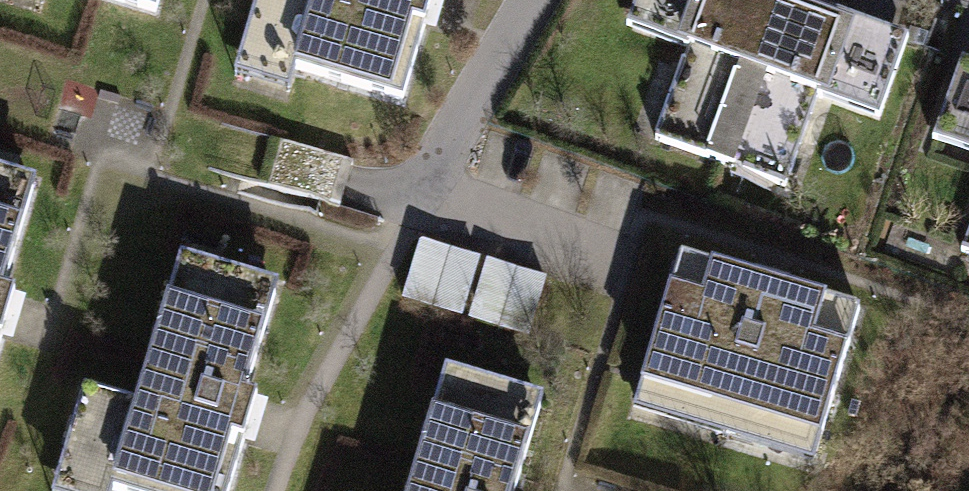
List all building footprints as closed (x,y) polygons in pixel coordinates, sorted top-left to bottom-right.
[(143,9),(146,0),(113,0),(143,9)] [(249,63),(298,78),(302,63),(398,93),(427,0),(269,0),(249,63)] [(623,27),(678,48),(643,141),(715,163),(775,0),(633,0),(623,27)] [(780,0),(775,0),(715,163),(783,188),(815,99),(873,120),(901,44),(780,0)] [(959,58),(930,135),(968,149),(968,61),(959,58)] [(0,177),(0,319),(40,190),(0,177)] [(950,248),(968,254),(968,198),(950,248)] [(478,259),(418,241),(401,298),(461,316),(478,259)] [(867,311),(687,257),(649,384),(829,438),(867,311)] [(545,279),(486,261),(468,318),(528,336),(545,279)] [(199,265),(152,414),(100,398),(73,484),(97,490),(124,490),(127,484),(150,490),(229,490),(291,293),(199,265)] [(456,373),(420,490),(520,490),(548,402),(456,373)]
